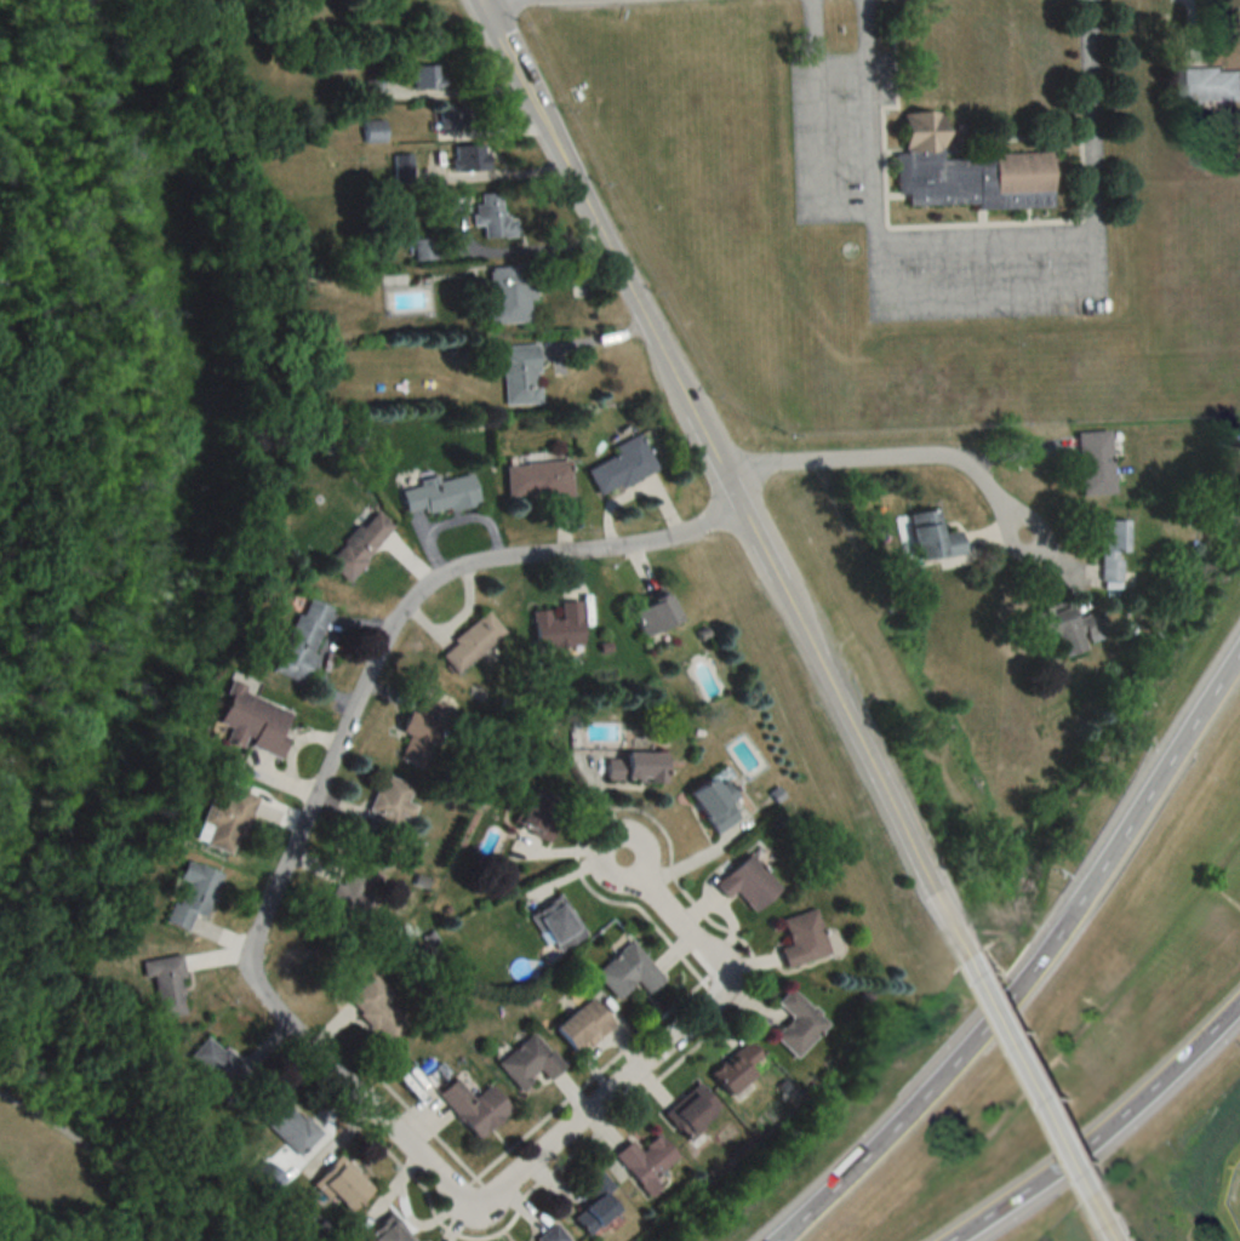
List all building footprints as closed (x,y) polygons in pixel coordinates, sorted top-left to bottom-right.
[(413,88),(441,88),(441,65),(413,65),(413,88)] [(1239,101),(1239,68),(1181,69),(1181,101),(1239,101)] [(463,104),(437,104),(437,129),(463,129),(463,104)] [(886,110),(892,222),(1057,219),(1051,148),(942,155),(938,107),(886,110)] [(382,141),(382,121),(366,121),(366,141),(382,141)] [(486,169),(486,145),(453,145),(453,169),(486,169)] [(410,178),(410,155),(395,155),(395,178),(410,178)] [(482,237),(514,237),(513,217),(501,218),(500,193),(474,193),(474,225),(482,225),(482,237)] [(415,258),(433,256),(432,239),(413,240),(415,258)] [(530,265),(486,266),(488,323),(531,322),(530,265)] [(502,371),(502,404),(538,403),(537,345),(491,347),(492,371),(502,371)] [(1074,431),(1076,495),(1110,494),(1108,431),(1074,431)] [(611,445),(615,454),(584,468),(597,495),(654,469),(638,433),(611,445)] [(503,463),(504,498),(570,496),(569,461),(503,463)] [(398,487),(405,517),(476,502),(469,472),(398,487)] [(391,527),(371,509),(322,561),(341,579),(391,527)] [(906,512),(912,561),(959,554),(956,531),(938,533),(934,509),(906,512)] [(1125,551),(1125,520),(1099,520),(1099,587),(1118,587),(1118,551),(1125,551)] [(631,606),(640,634),(675,623),(666,595),(631,606)] [(331,610),(302,597),(270,671),(299,683),(331,610)] [(530,610),(532,648),(580,645),(577,601),(558,602),(558,618),(548,619),(548,609),(530,610)] [(1048,633),(1058,657),(1080,648),(1062,602),(1028,616),(1036,637),(1048,633)] [(454,674),(503,634),(485,612),(436,652),(454,674)] [(286,736),(280,734),(290,708),(225,685),(208,734),(279,758),(286,736)] [(403,710),(396,732),(406,735),(398,758),(427,768),(447,707),(419,698),(413,713),(403,710)] [(604,782),(659,782),(659,752),(604,752),(604,782)] [(404,802),(411,784),(382,774),(368,811),(377,814),(371,830),(395,839),(408,803),(404,802)] [(715,786),(708,776),(685,794),(715,833),(736,817),(726,805),(737,796),(724,779),(715,786)] [(213,789),(193,839),(232,854),(255,796),(227,786),(224,793),(213,789)] [(513,826),(545,840),(561,803),(528,790),(513,826)] [(712,884),(725,899),(733,892),(751,913),(778,888),(747,853),(712,884)] [(219,874),(184,860),(176,879),(182,881),(166,924),(195,935),(219,874)] [(320,924),(357,939),(380,881),(343,866),(320,924)] [(554,953),(583,934),(557,895),(528,914),(554,953)] [(783,967),(827,954),(814,909),(779,919),(786,945),(777,948),(783,967)] [(644,993),(661,978),(628,941),(592,973),(614,999),(634,982),(644,993)] [(151,977),(157,1018),(186,1014),(178,956),(140,961),(142,978),(151,977)] [(383,1000),(389,994),(370,974),(342,1001),(384,1045),(406,1023),(383,1000)] [(775,1002),(790,1015),(772,1037),(796,1058),(828,1022),(788,987),(775,1002)] [(549,1027),(573,1055),(610,1024),(587,996),(549,1027)] [(539,1074),(544,1080),(560,1067),(533,1031),(494,1062),(516,1091),(539,1074)] [(228,1103),(253,1075),(206,1033),(181,1061),(228,1103)] [(707,1074),(725,1094),(763,1061),(745,1040),(707,1074)] [(487,1085),(469,1098),(453,1077),(435,1092),(472,1139),(508,1112),(487,1085)] [(662,1110),(681,1139),(719,1114),(700,1085),(662,1110)] [(251,1113),(297,1157),(319,1134),(273,1090),(251,1113)] [(645,1197),(660,1186),(653,1175),(675,1159),(657,1133),(635,1149),(628,1139),(611,1152),(645,1197)] [(315,1184),(345,1213),(369,1189),(340,1159),(315,1184)] [(591,1197),(570,1217),(587,1236),(615,1210),(602,1195),(612,1186),(595,1168),(579,1183),(591,1197)] [(363,1240),(413,1240),(386,1213),(360,1238),(363,1240)] [(534,1240),(567,1240),(552,1222),(532,1239),(534,1240)]
